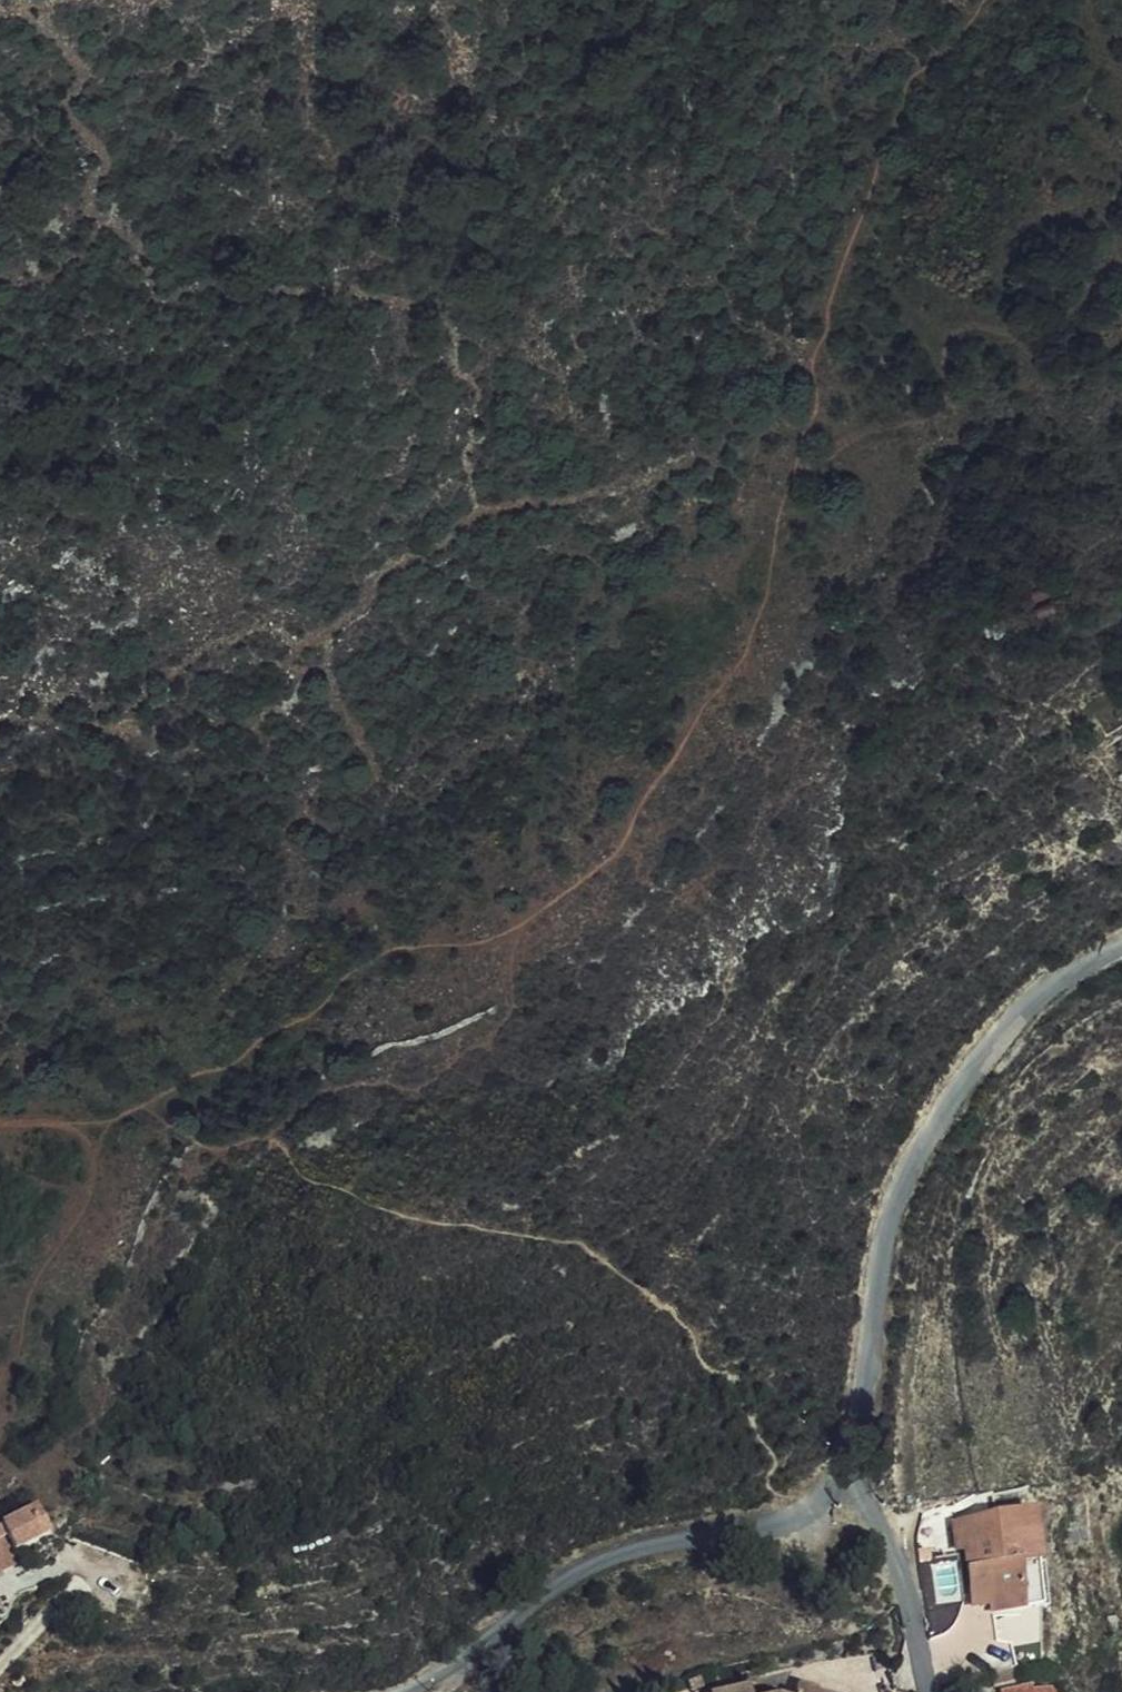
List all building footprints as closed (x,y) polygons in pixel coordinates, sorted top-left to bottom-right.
[(38,1502),(1,1520),(17,1552),(54,1534),(38,1502)] [(0,1530),(0,1572),(16,1564),(0,1530)] [(932,1557),(921,1558),(926,1604),(937,1603),(932,1557)] [(1015,1561),(935,1569),(936,1593),(947,1592),(952,1637),(960,1636),(962,1652),(974,1650),(975,1658),(1026,1652),(1015,1561)] [(11,1610),(3,1615),(9,1625),(18,1619),(11,1610)] [(962,1652),(960,1636),(952,1637),(954,1653),(962,1652)]
